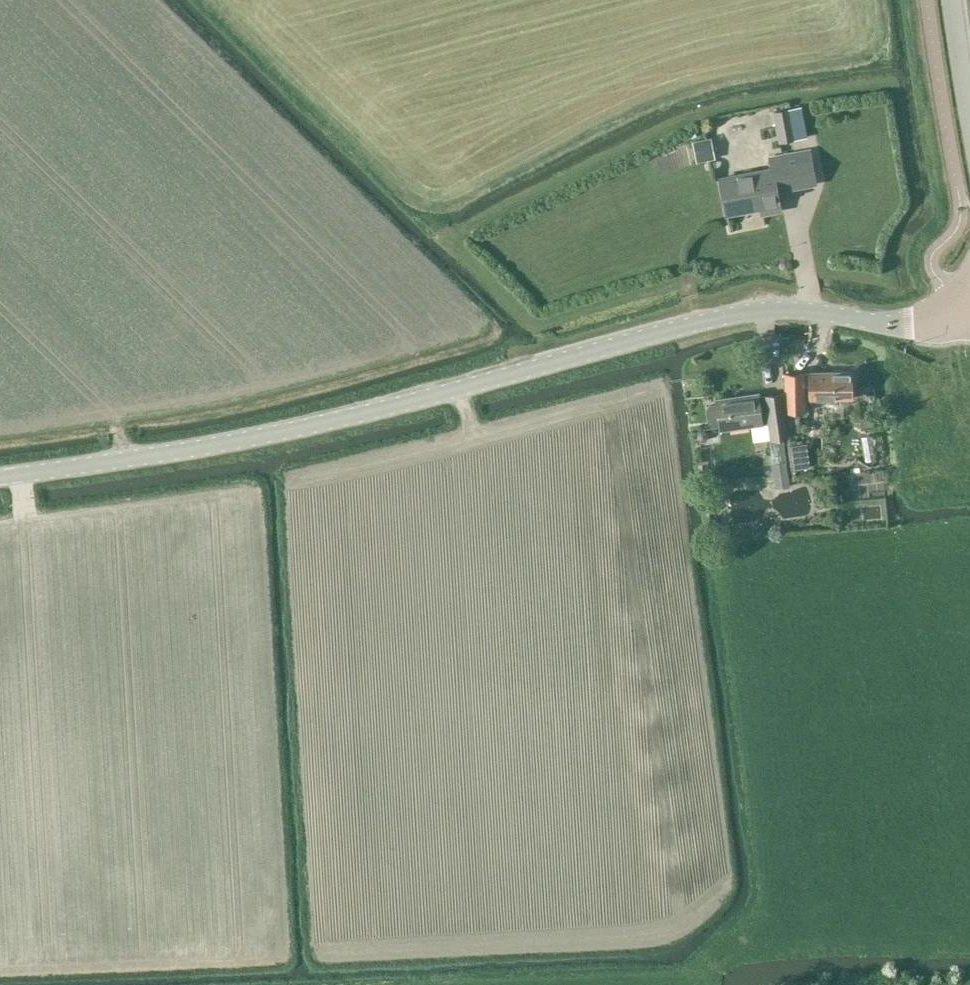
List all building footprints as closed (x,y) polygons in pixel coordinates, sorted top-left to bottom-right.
[(803,106),(775,111),(781,142),(808,137),(803,106)] [(693,142),(697,163),(711,160),(706,140),(693,142)] [(808,150),(768,157),(770,167),(718,177),(727,216),(760,210),(760,213),(778,210),(773,181),(782,179),(784,188),(814,183),(808,150)] [(805,372),(785,373),(785,392),(787,412),(806,412),(805,399),(852,398),(852,371),(805,372)] [(710,403),(707,408),(708,422),(713,426),(719,425),(720,430),(752,426),(754,440),(770,438),(764,395),(760,396),(759,392),(715,398),(716,403),(710,403)] [(785,392),(764,395),(770,438),(770,440),(789,437),(791,437),(787,415),(787,412),(785,392)] [(700,431),(697,434),(698,438),(702,441),(706,440),(708,437),(708,432),(704,430),(700,431)] [(790,486),(787,461),(772,463),(776,488),(790,486)] [(41,484),(43,496),(58,493),(56,481),(41,484)]
